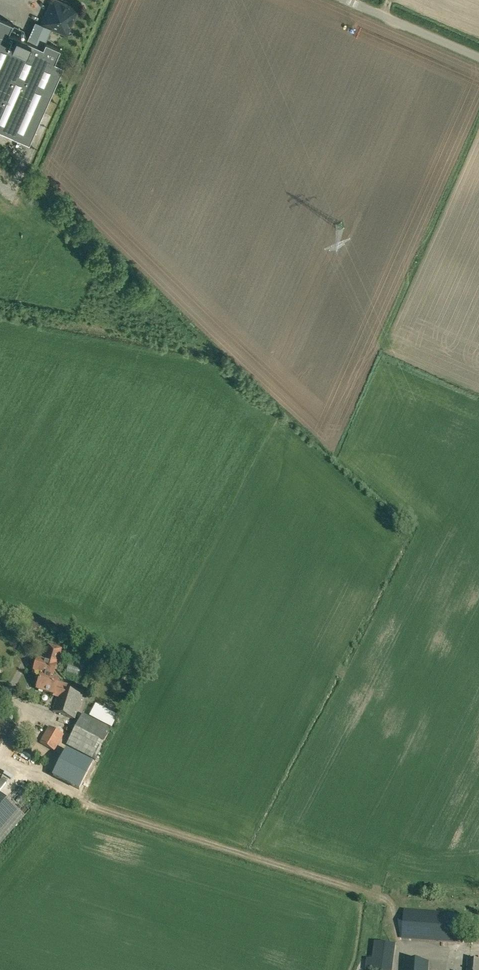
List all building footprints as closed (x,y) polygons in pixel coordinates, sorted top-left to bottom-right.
[(67,34),(78,9),(57,0),(52,0),(42,23),(67,34)] [(4,38),(0,36),(0,130),(28,143),(64,65),(55,61),(61,49),(44,41),(42,46),(7,31),(4,38)] [(32,673),(39,675),(40,673),(52,677),(60,650),(49,646),(44,660),(37,658),(32,673)] [(102,671),(104,663),(96,660),(94,668),(102,671)] [(52,711),(74,719),(82,695),(65,690),(66,686),(57,683),(58,679),(52,677),(40,673),(39,675),(36,689),(57,695),(52,711)] [(95,705),(89,716),(111,727),(117,716),(95,705)] [(82,714),(66,745),(95,760),(111,729),(82,714)] [(48,727),(35,751),(49,759),(63,735),(48,727)] [(92,767),(65,751),(50,778),(77,794),(92,767)] [(0,797),(0,845),(24,818),(0,797)] [(461,943),(464,914),(439,912),(404,910),(402,938),(461,943)] [(396,943),(375,941),(372,959),(367,958),(365,969),(393,969),(396,943)] [(403,969),(429,969),(429,961),(404,960),(403,969)] [(469,960),(468,969),(478,969),(478,961),(469,960)]
